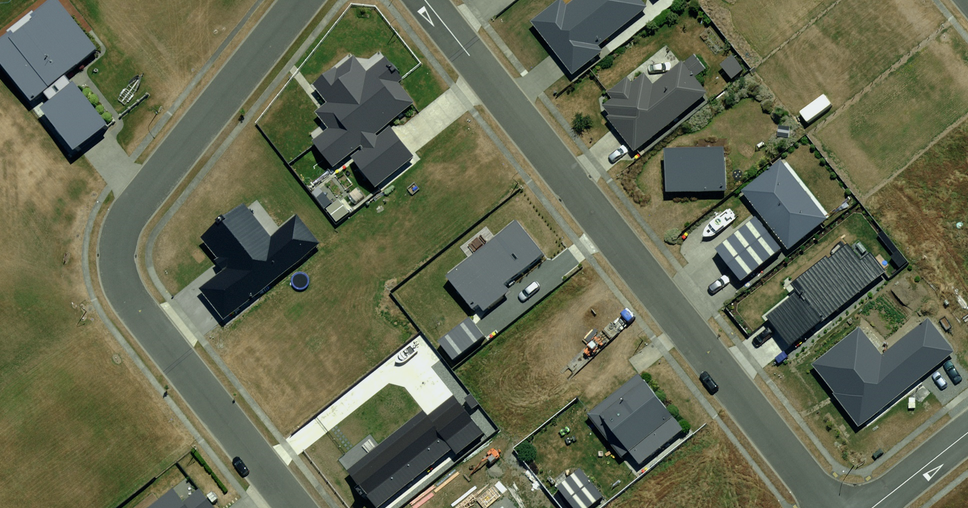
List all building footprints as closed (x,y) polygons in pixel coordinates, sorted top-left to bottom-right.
[(524,26),(563,76),(637,20),(623,0),(560,0),(524,26)] [(0,39),(0,74),(65,149),(95,123),(60,77),(86,54),(42,2),(0,39)] [(340,59),(308,87),(320,102),(306,114),(319,129),(300,145),(324,172),(339,159),(366,189),(401,157),(377,130),(408,102),(372,62),(356,76),(340,59)] [(589,110),(621,156),(704,98),(682,66),(652,86),(643,72),(589,110)] [(716,145),(663,145),(664,187),(716,186),(716,145)] [(776,162),(733,191),(777,249),(817,218),(776,162)] [(266,244),(237,213),(197,246),(220,274),(202,290),(226,318),(313,248),(292,222),(266,244)] [(547,254),(520,220),(438,282),(465,318),(547,254)] [(743,226),(703,257),(728,288),(767,257),(743,226)] [(767,319),(790,349),(883,278),(850,234),(786,283),(796,297),(767,319)] [(460,319),(425,345),(441,367),(476,341),(460,319)] [(850,330),(804,360),(848,420),(948,352),(923,319),(872,358),(850,330)] [(595,410),(630,463),(681,429),(646,377),(595,410)] [(340,484),(359,507),(375,507),(434,460),(440,465),(476,438),(448,405),(426,425),(421,420),(340,484)] [(548,492),(561,507),(582,507),(595,497),(573,471),(548,492)] [(201,496),(187,506),(176,491),(154,507),(211,507),(201,496)]
